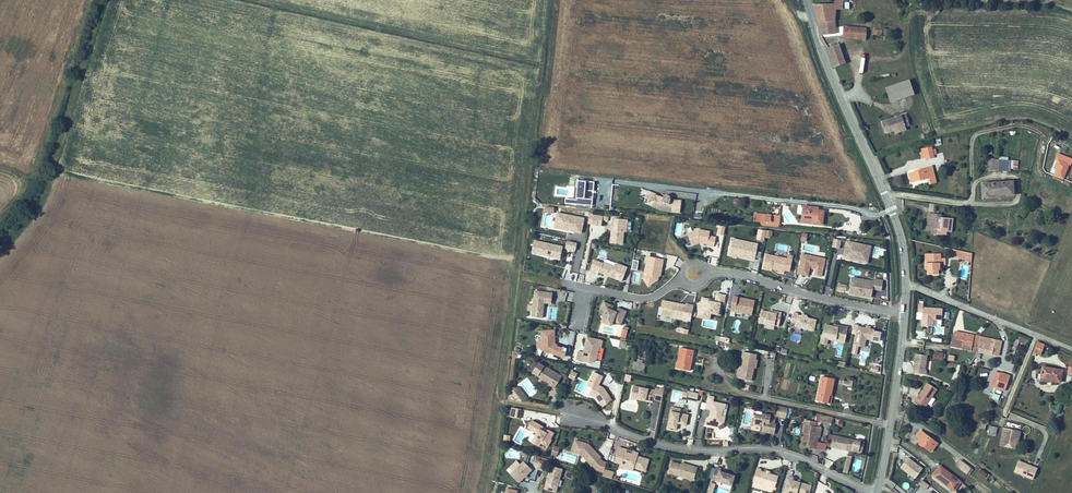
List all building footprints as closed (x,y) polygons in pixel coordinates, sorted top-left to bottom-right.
[(834,4),(815,6),(819,22),(821,22),(821,32),(822,35),(835,33),(835,9),(843,8),(843,0),(835,0),(834,4)] [(866,40),(870,40),(870,30),(867,30),(866,28),(854,26),(854,21),(840,19),(840,36),(866,38),(866,40)] [(847,63),(840,43),(829,47),(836,67),(847,63)] [(886,87),(891,102),(915,94),(910,79),(886,87)] [(901,115),(882,121),(885,132),(894,129),(905,125),(909,124),(906,115),(902,117),(901,115)] [(926,159),(934,157),(932,148),(919,150),(920,157),(925,156),(926,159)] [(1052,183),(1059,167),(1046,162),(1042,171),(1045,172),(1042,179),(1052,183)] [(987,174),(988,164),(977,163),(977,173),(987,174)] [(1000,165),(991,164),(991,174),(999,175),(1000,165)] [(931,182),(937,181),(933,165),(917,169),(917,171),(909,174),(912,181),(929,178),(931,182)] [(593,182),(577,182),(576,187),(578,187),(578,200),(566,199),(566,204),(591,205),(593,182)] [(1003,185),(990,186),(990,196),(998,196),(999,198),(1004,198),(1003,185)] [(980,197),(985,197),(984,189),(984,187),(974,187),(975,200),(980,200),(980,197)] [(681,200),(670,199),(670,198),(669,197),(669,196),(668,195),(667,195),(666,195),(665,195),(664,195),(663,195),(663,196),(662,197),(655,195),(655,194),(647,191),(645,198),(654,201),(652,207),(660,209),(667,211),(680,213),(681,200)] [(825,211),(819,210),(820,208),(816,207),(806,207),(804,206),(803,223),(814,224),(824,225),(825,211)] [(574,233),(574,232),(581,233),(584,217),(556,212),(553,225),(553,229),(574,233)] [(780,215),(754,213),(754,222),(761,222),(761,225),(780,227),(780,215)] [(941,216),(934,216),(934,213),(929,213),(927,228),(932,229),(932,232),(939,233),(940,229),(946,230),(951,230),(953,218),(941,216)] [(598,225),(600,215),(590,214),(590,215),(595,216),(594,224),(598,225)] [(623,242),(624,230),(627,230),(627,220),(614,219),(614,225),(612,225),(611,242),(623,242)] [(726,227),(720,225),(718,233),(724,235),(726,227)] [(714,246),(715,236),(708,235),(709,231),(697,229),(686,234),(691,245),(699,242),(707,243),(706,245),(714,246)] [(755,259),(758,244),(752,242),(733,239),(732,243),(730,254),(755,259)] [(841,249),(842,240),(835,239),(834,247),(841,249)] [(560,258),(562,246),(534,240),(532,252),(560,258)] [(576,249),(577,242),(568,240),(566,247),(576,249)] [(866,262),(870,246),(845,241),(842,255),(852,257),(851,260),(866,262)] [(972,260),(973,252),(955,248),(953,256),(972,260)] [(787,258),(780,256),(766,254),(763,268),(772,270),(773,266),(773,268),(776,269),(779,269),(779,270),(785,272),(790,273),(793,255),(788,254),(787,258)] [(825,258),(824,258),(803,254),(799,274),(809,276),(811,268),(815,269),(814,274),(822,276),(825,258)] [(941,254),(929,255),(929,263),(924,264),(924,271),(927,271),(927,276),(935,276),(935,271),(939,271),(939,265),(941,265),(941,254)] [(657,280),(658,276),(661,276),(664,265),(665,259),(648,256),(648,260),(645,273),(648,273),(645,279),(655,284),(657,280)] [(622,281),(627,267),(615,263),(614,267),(604,263),(603,264),(594,260),(590,272),(598,275),(599,273),(622,281)] [(750,272),(756,274),(759,268),(752,266),(750,272)] [(882,291),(884,281),(875,279),(875,281),(853,277),(850,293),(872,297),(874,289),(882,291)] [(543,318),(544,303),(551,304),(552,293),(545,293),(535,291),(532,317),(543,318)] [(702,298),(701,304),(700,304),(698,315),(697,317),(710,320),(710,318),(711,313),(720,315),(722,304),(723,304),(725,295),(716,293),(715,300),(714,300),(711,300),(702,298)] [(752,312),(754,300),(737,297),(733,296),(732,303),(731,310),(749,314),(749,313),(750,313),(750,312),(751,312),(752,312)] [(685,305),(667,300),(662,300),(659,314),(682,319),(685,307),(685,305)] [(602,315),(604,316),(603,318),(601,321),(611,326),(613,323),(618,326),(622,320),(626,313),(619,308),(616,312),(612,310),(614,306),(607,302),(601,312),(600,314),(602,315)] [(924,304),(919,304),(919,313),(918,313),(918,318),(923,318),(923,325),(933,326),(934,320),(942,320),(942,308),(923,307),(924,304)] [(769,312),(768,313),(760,312),(758,323),(778,327),(781,314),(776,313),(769,312)] [(801,314),(801,316),(798,315),(798,314),(793,313),(791,323),(796,324),(795,327),(814,330),(816,319),(808,318),(807,315),(801,314)] [(828,339),(836,340),(845,342),(848,327),(834,324),(834,326),(826,325),(824,336),(823,336),(821,343),(827,344),(828,339)] [(859,327),(856,345),(855,350),(854,354),(857,354),(857,350),(856,350),(857,345),(866,347),(868,339),(874,340),(876,330),(872,329),(872,327),(868,326),(867,328),(859,327)] [(557,348),(553,347),(553,345),(554,339),(555,337),(556,331),(543,331),(543,340),(538,340),(537,348),(542,349),(565,357),(568,348),(560,345),(557,346),(557,348)] [(980,350),(982,337),(962,333),(957,331),(954,346),(980,350)] [(1003,340),(982,337),(980,350),(1001,354),(1003,340)] [(1026,344),(1027,341),(1017,337),(1012,349),(1016,350),(1019,342),(1026,344)] [(577,360),(592,363),(593,358),(598,359),(600,348),(602,348),(603,341),(588,338),(585,350),(587,350),(587,354),(590,354),(589,357),(584,356),(585,353),(579,352),(577,360)] [(1037,342),(1033,352),(1040,355),(1044,345),(1037,342)] [(682,347),(680,361),(678,368),(690,371),(692,364),(695,350),(682,347)] [(758,360),(756,360),(757,355),(743,352),(738,379),(752,381),(754,368),(756,368),(758,360)] [(929,354),(918,352),(915,371),(928,373),(928,369),(927,369),(929,354)] [(643,372),(644,368),(645,364),(632,362),(632,365),(631,369),(643,372)] [(542,382),(552,387),(556,389),(562,377),(538,364),(533,375),(541,379),(540,381),(542,382)] [(1039,377),(1050,379),(1050,382),(1058,383),(1060,371),(1041,367),(1039,377)] [(992,386),(996,388),(1002,371),(998,370),(992,386)] [(594,371),(589,381),(587,385),(591,387),(588,393),(595,397),(602,407),(612,400),(603,387),(601,386),(600,386),(598,385),(602,375),(594,371)] [(1002,371),(996,388),(1005,391),(1011,375),(1002,371)] [(578,374),(572,372),(570,377),(575,380),(578,374)] [(830,395),(831,392),(833,379),(821,377),(819,390),(817,401),(827,402),(832,403),(833,396),(830,395)] [(931,398),(936,390),(927,384),(919,396),(918,395),(914,402),(925,409),(931,398)] [(635,398),(644,400),(646,400),(654,402),(654,399),(662,401),(664,390),(665,388),(660,387),(660,389),(656,388),(655,390),(633,386),(632,392),(631,399),(635,400),(635,398)] [(511,399),(521,401),(526,398),(522,392),(520,388),(512,388),(511,399)] [(681,398),(686,399),(686,398),(694,400),(696,400),(697,393),(696,392),(686,391),(686,392),(682,392),(681,398)] [(706,423),(708,425),(712,431),(717,427),(725,422),(726,415),(722,415),(723,408),(725,409),(726,404),(713,402),(714,397),(708,396),(706,409),(711,410),(710,417),(707,419),(706,423)] [(520,419),(521,409),(513,407),(511,417),(520,419)] [(672,407),(672,411),(669,428),(679,430),(680,423),(683,424),(687,425),(689,414),(681,413),(681,409),(672,407)] [(775,434),(777,424),(775,423),(776,419),(771,418),(771,415),(763,413),(763,416),(756,414),(753,424),(761,426),(761,424),(764,424),(764,426),(763,432),(775,434)] [(827,423),(829,417),(822,415),(820,422),(827,423)] [(531,429),(537,432),(534,438),(531,442),(533,443),(538,446),(539,447),(541,444),(548,447),(552,440),(551,439),(553,436),(555,433),(548,429),(548,431),(546,430),(542,428),(543,427),(532,420),(528,427),(531,429)] [(805,430),(805,432),(803,440),(813,442),(813,445),(815,445),(815,448),(826,450),(827,444),(818,443),(819,437),(820,437),(821,434),(822,428),(817,426),(818,423),(806,420),(804,430),(805,430)] [(997,428),(990,426),(988,433),(994,434),(996,435),(997,428)] [(1016,448),(1020,432),(1005,429),(1001,444),(1016,448)] [(931,451),(937,443),(921,431),(917,437),(920,439),(918,442),(931,451)] [(828,446),(831,447),(847,450),(848,449),(850,449),(859,451),(861,441),(830,435),(828,446)] [(613,472),(604,469),(606,463),(603,463),(600,460),(601,459),(589,445),(590,442),(577,438),(576,441),(574,448),(572,452),(579,454),(582,455),(595,469),(600,471),(603,472),(602,476),(612,478),(613,472)] [(633,470),(634,467),(643,469),(645,470),(648,459),(637,455),(639,451),(633,449),(632,453),(626,451),(627,448),(619,446),(616,455),(614,460),(617,461),(620,462),(619,466),(624,468),(625,467),(633,470)] [(848,473),(853,457),(847,456),(843,472),(848,473)] [(917,478),(924,469),(908,457),(901,467),(917,478)] [(965,473),(970,467),(958,458),(954,464),(965,473)] [(532,470),(523,461),(510,474),(519,483),(532,470)] [(1038,469),(1019,461),(1014,471),(1033,480),(1038,469)] [(680,465),(670,462),(668,473),(688,479),(690,475),(694,476),(697,467),(687,465),(687,466),(680,465)] [(955,491),(962,482),(939,465),(932,475),(955,491)] [(557,492),(563,470),(550,466),(544,489),(557,492)] [(732,486),(735,476),(720,472),(721,469),(716,467),(713,480),(717,482),(732,486)] [(762,471),(763,470),(758,468),(755,480),(754,482),(758,483),(776,488),(779,476),(771,474),(771,472),(767,471),(766,473),(762,471)] [(984,477),(987,473),(982,469),(980,468),(977,472),(984,477)] [(797,482),(793,480),(794,478),(789,477),(788,476),(784,492),(797,492),(798,492),(809,492),(811,486),(800,482),(800,481),(798,480),(797,482)] [(927,489),(930,485),(923,480),(921,484),(927,489)]
